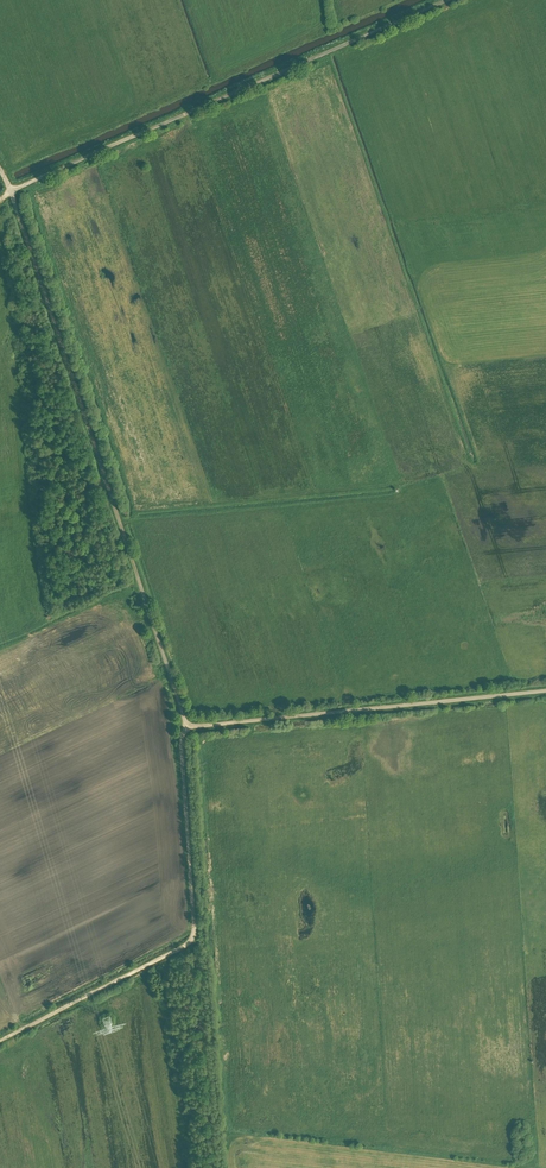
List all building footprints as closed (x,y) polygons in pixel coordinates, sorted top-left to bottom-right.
[(211,114),(197,119),(198,123),(212,117),(211,114)] [(156,136),(158,141),(172,136),(170,131),(156,136)]
